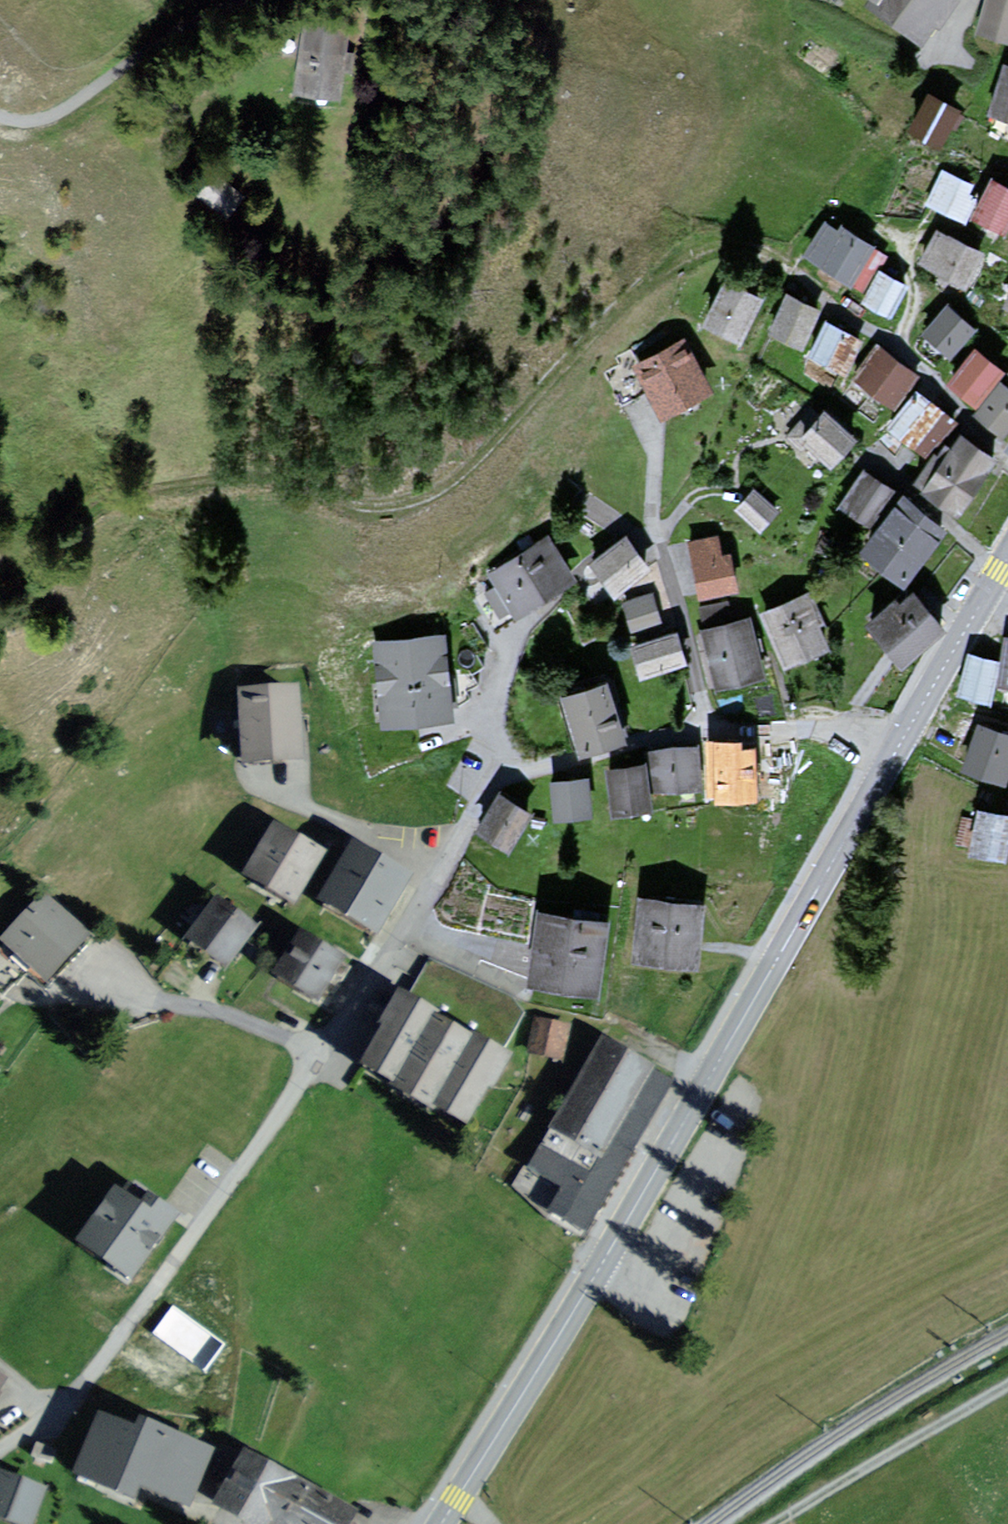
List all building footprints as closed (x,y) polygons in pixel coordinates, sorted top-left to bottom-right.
[(875,1),(869,9),(921,48),(957,0),(876,0),(875,1)] [(974,33),(1007,42),(1007,0),(982,0),(974,33)] [(327,26),(283,17),(267,90),(311,100),(327,26)] [(1004,63),(986,116),(1007,123),(1007,65),(1004,63)] [(958,111),(926,92),(904,130),(935,149),(958,111)] [(983,190),(945,168),(924,205),(962,227),(967,218),(983,190)] [(202,171),(184,191),(203,209),(222,189),(202,171)] [(991,177),(983,190),(967,218),(1000,236),(1007,223),(1007,187),(991,177)] [(833,237),(821,229),(803,257),(850,287),(874,251),(839,227),(833,237)] [(980,258),(935,234),(917,267),(962,291),(980,258)] [(907,288),(874,269),(855,301),(888,320),(907,288)] [(725,283),(702,326),(739,345),(762,303),(725,283)] [(999,308),(1007,312),(1007,290),(999,308)] [(818,311),(784,294),(765,331),(799,348),(818,311)] [(974,332),(946,307),(918,336),(947,362),(974,332)] [(862,343),(824,321),(804,356),(842,377),(862,343)] [(689,339),(635,366),(661,419),(715,392),(689,339)] [(919,379),(881,347),(852,381),(890,413),(919,379)] [(1002,373),(974,351),(947,387),(975,408),(1002,373)] [(1001,383),(972,416),(999,439),(1007,429),(1007,389),(1001,383)] [(948,418),(918,393),(887,430),(918,455),(948,418)] [(856,442),(821,410),(794,440),(829,472),(856,442)] [(995,463),(959,438),(941,462),(933,456),(912,484),(956,516),(995,463)] [(892,491),(863,469),(837,503),(866,525),(892,491)] [(752,487),(730,507),(750,530),(772,510),(752,487)] [(947,531),(901,495),(856,552),(902,587),(947,531)] [(553,537),(489,574),(514,617),(578,580),(553,537)] [(629,537),(588,565),(611,598),(652,570),(629,537)] [(720,543),(692,545),(696,598),(738,595),(735,558),(721,559),(720,543)] [(940,628),(906,587),(862,623),(896,665),(940,628)] [(814,589),(758,612),(781,668),(826,649),(817,627),(827,623),(814,589)] [(657,597),(628,604),(636,639),(665,632),(657,597)] [(751,618),(702,631),(718,691),(767,678),(751,618)] [(449,632),(368,637),(373,724),(454,719),(449,632)] [(677,634),(629,647),(638,679),(686,666),(677,634)] [(1005,636),(1002,661),(997,687),(1007,689),(1007,636),(1005,636)] [(1002,661),(968,652),(957,695),(990,704),(1002,661)] [(610,680),(557,695),(574,755),(627,740),(610,680)] [(298,684),(235,686),(237,763),(299,761),(298,684)] [(979,723),(961,768),(1004,785),(1007,775),(1007,735),(979,723)] [(755,744),(708,745),(710,803),(757,801),(755,744)] [(650,754),(654,796),(703,792),(699,750),(650,754)] [(643,763),(602,769),(609,818),(650,812),(643,763)] [(589,782),(552,786),(555,821),(593,818),(589,782)] [(534,816),(502,794),(478,830),(509,852),(534,816)] [(973,807),(963,854),(1001,862),(1007,831),(1007,815),(973,807)] [(337,853),(282,817),(246,870),(301,906),(337,853)] [(418,875),(357,840),(321,900),(380,936),(418,875)] [(0,933),(0,939),(4,943),(27,966),(41,981),(88,936),(44,890),(0,933)] [(256,923),(213,891),(180,935),(224,967),(256,923)] [(706,903),(637,895),(629,960),(698,968),(706,903)] [(607,925),(534,914),(523,987),(596,998),(607,925)] [(348,959),(299,928),(269,975),(318,1006),(348,959)] [(4,943),(0,947),(0,985),(4,990),(27,966),(4,943)] [(513,1058),(402,991),(359,1063),(470,1129),(513,1058)] [(671,1083),(592,1036),(531,1138),(567,1159),(537,1208),(581,1234),(671,1083)] [(171,1217),(127,1185),(80,1251),(124,1282),(171,1217)] [(82,1410),(56,1471),(126,1500),(130,1489),(184,1512),(210,1452),(123,1416),(119,1425),(82,1410)] [(51,1447),(33,1440),(29,1450),(47,1457),(51,1447)] [(232,1440),(195,1503),(231,1523),(257,1523),(341,1523),(350,1508),(232,1440)] [(0,1471),(0,1522),(5,1523),(28,1523),(42,1487),(0,1471)]
